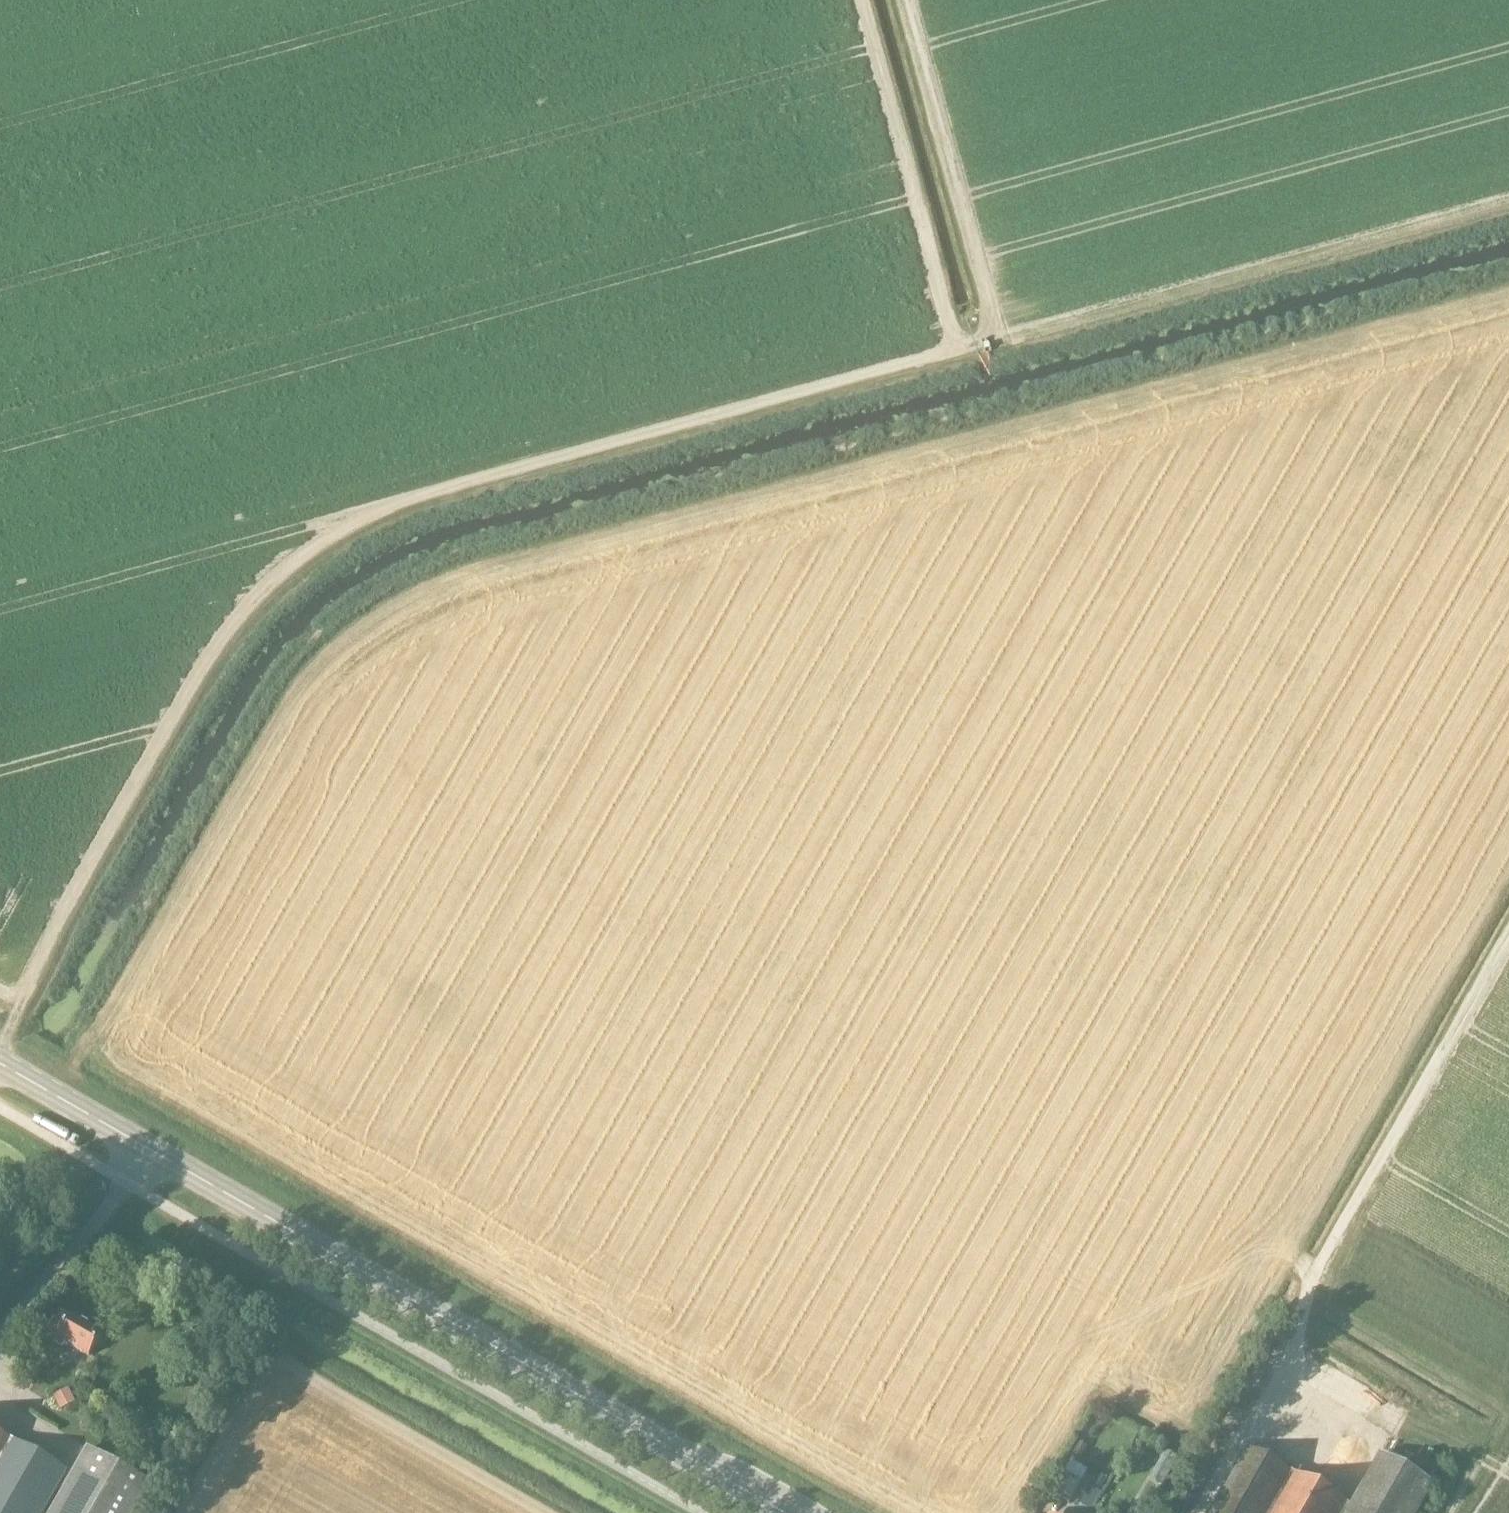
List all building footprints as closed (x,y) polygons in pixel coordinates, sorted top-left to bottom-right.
[(89,1357),(102,1334),(70,1316),(70,1317),(59,1311),(50,1328),(43,1339),(58,1348),(61,1341),(89,1357)] [(57,1410),(72,1403),(64,1385),(49,1391),(57,1410)] [(65,1472),(0,1436),(0,1512),(43,1512),(65,1472)] [(1349,1506),(1247,1448),(1210,1512),(1415,1512),(1431,1483),(1379,1454),(1349,1506)] [(51,1512),(140,1512),(154,1487),(87,1449),(51,1512)] [(1046,1491),(1048,1492),(1068,1504),(1080,1482),(1059,1470),(1046,1491)] [(1090,1488),(1080,1505),(1089,1510),(1099,1493),(1090,1488)]
